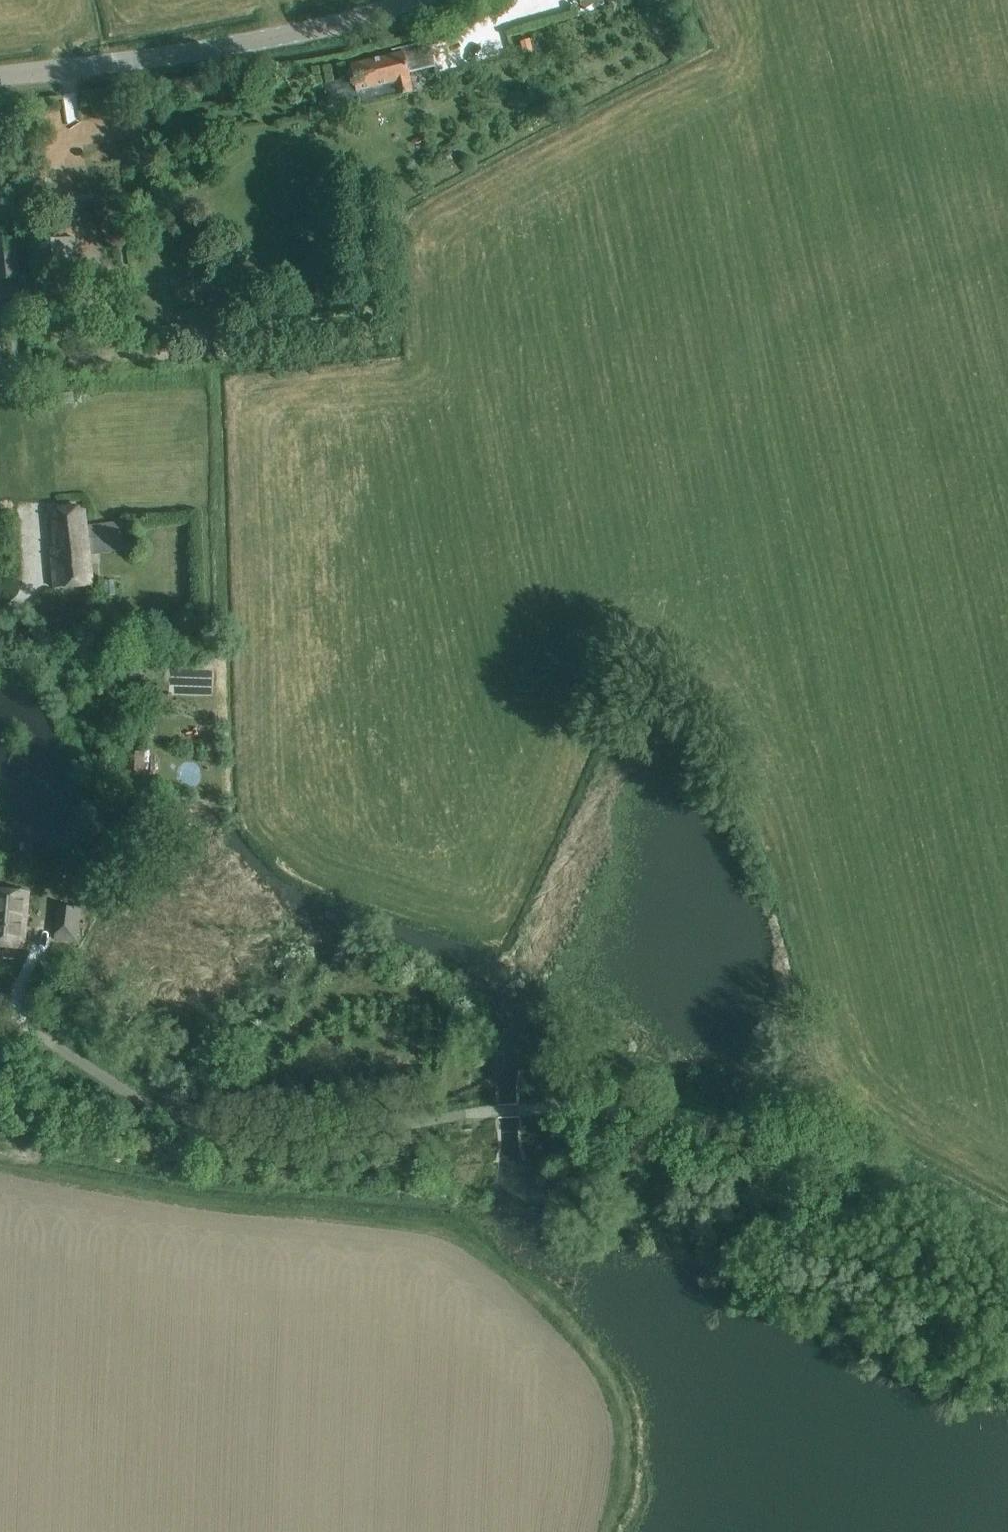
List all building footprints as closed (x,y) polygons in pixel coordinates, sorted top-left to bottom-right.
[(353,77),(324,84),(329,105),(357,99),(356,91),(394,82),(397,96),(413,92),(410,79),(410,78),(409,73),(434,67),(436,67),(433,57),(430,41),(428,41),(392,50),(392,51),(394,50),(395,54),(350,65),(353,77)] [(59,237),(42,238),(44,261),(62,259),(59,237)] [(18,259),(16,239),(0,240),(0,280),(20,278),(18,259)] [(14,319),(2,320),(4,340),(16,339),(14,319)] [(59,393),(50,394),(52,406),(60,405),(59,393)] [(128,520),(87,524),(85,510),(52,513),(55,547),(51,547),(54,587),(94,584),(91,554),(125,551),(124,539),(130,538),(128,520)] [(26,928),(29,891),(0,889),(0,946),(24,948),(26,928)] [(58,905),(53,940),(77,943),(81,908),(58,905)]
